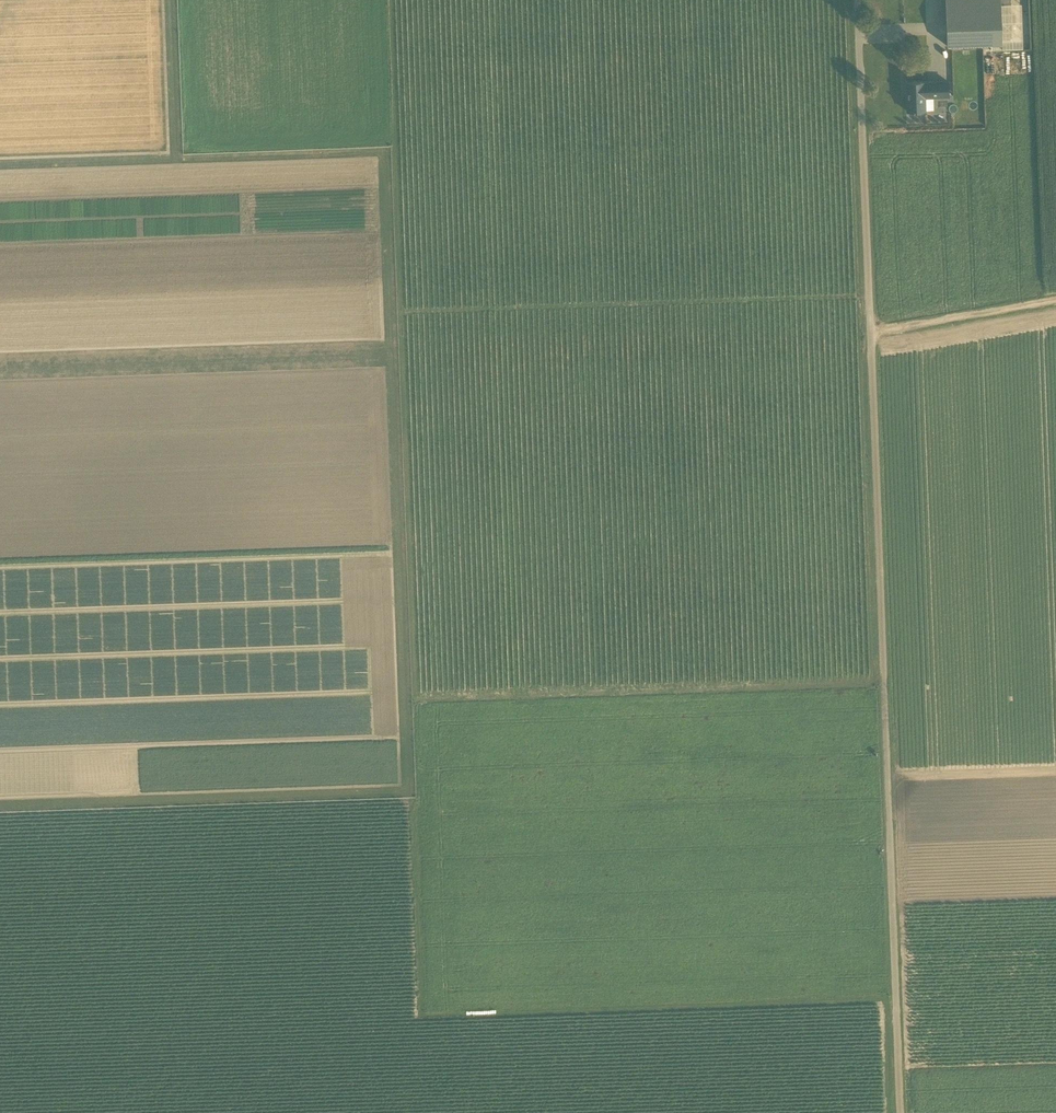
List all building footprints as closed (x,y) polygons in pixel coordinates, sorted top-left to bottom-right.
[(947,46),(1002,44),(1001,9),(976,10),(975,0),(945,0),(947,46)] [(907,111),(925,111),(924,96),(949,95),(948,81),(906,82),(907,93),(908,93),(908,96),(907,96),(907,111)]
